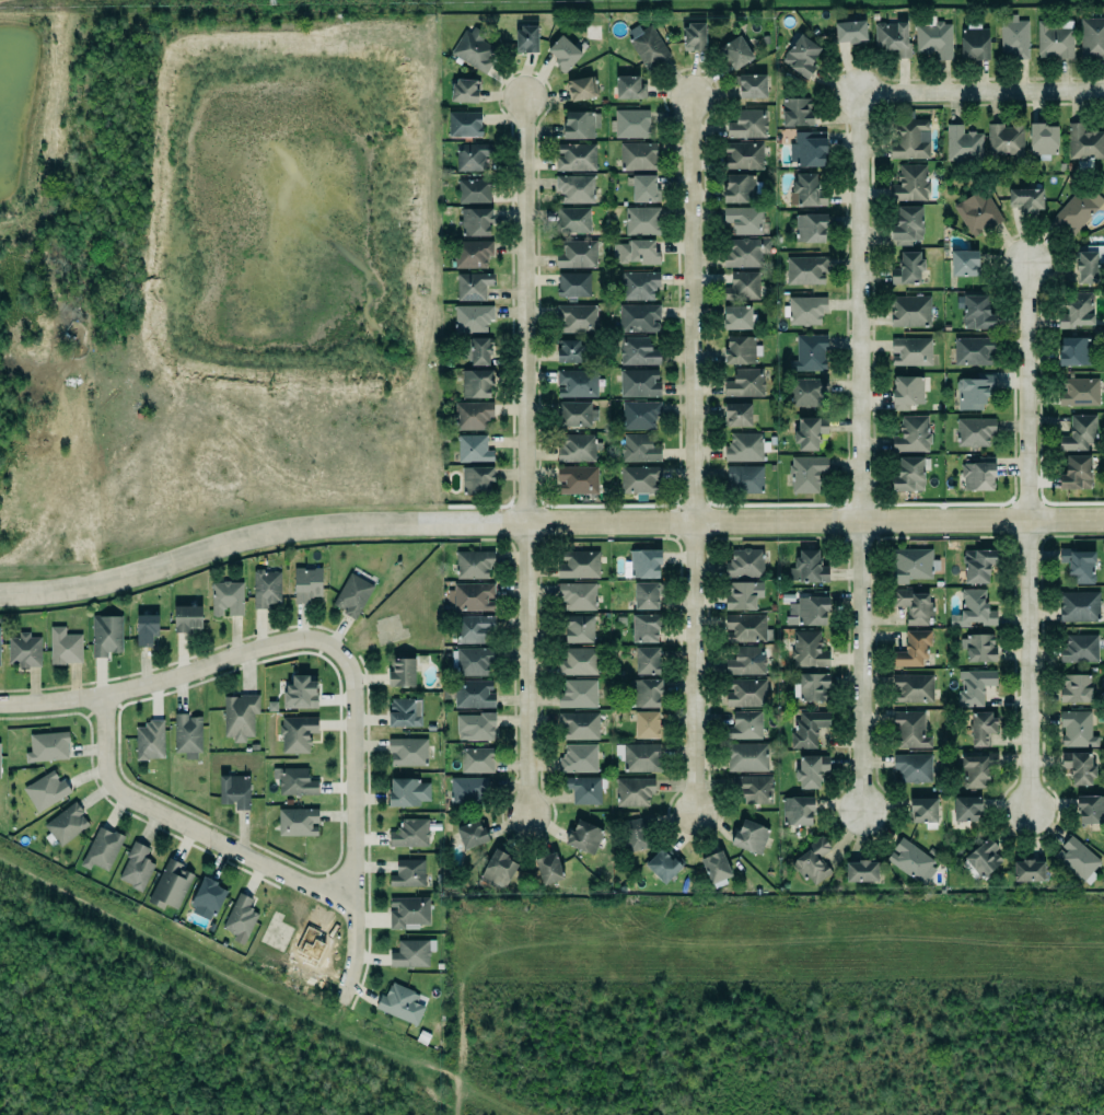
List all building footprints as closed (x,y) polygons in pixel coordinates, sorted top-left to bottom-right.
[(998,20),(999,58),(1026,58),(1026,20),(1014,20),(1014,14),(1003,14),(1003,20),(998,20)] [(951,23),(935,23),(935,17),(928,17),(928,26),(915,26),(916,52),(936,52),(936,61),(952,60),(951,23)] [(1081,18),(1080,59),(1103,59),(1103,19),(1081,18)] [(835,22),(835,43),(866,42),(866,21),(835,22)] [(1037,22),(1038,59),(1073,58),(1073,21),(1037,22)] [(702,22),(702,49),(690,49),(690,50),(681,50),(681,47),(679,47),(679,34),(681,34),(681,30),(679,28),(679,27),(686,27),(686,22),(702,22)] [(873,47),(873,23),(874,23),(875,22),(881,22),(882,23),(894,23),(894,22),(904,22),(905,43),(908,43),(908,57),(894,58),(894,48),(890,48),(890,49),(882,49),(882,47),(873,47)] [(668,57),(653,24),(641,30),(639,26),(628,31),(632,39),(630,40),(644,69),(668,57)] [(483,73),(449,53),(463,30),(468,33),(473,26),(483,33),(479,40),(491,46),(484,57),(490,60),(483,73)] [(516,27),(515,53),(537,54),(538,28),(516,27)] [(961,61),(989,60),(988,28),(960,29),(961,61)] [(799,33),(818,48),(809,63),(813,67),(804,79),(779,59),(799,33)] [(545,49),(559,34),(580,53),(562,71),(559,71),(558,70),(556,69),(556,68),(556,66),(556,65),(555,63),(558,60),(545,49)] [(754,58),(739,35),(719,48),(734,71),(754,58)] [(732,84),(735,84),(735,97),(765,97),(765,72),(735,72),(735,74),(732,74),(732,84)] [(563,80),(592,74),(596,95),(569,101),(566,88),(563,80)] [(615,74),(638,74),(638,82),(644,82),(644,97),(613,98),(613,77),(615,77),(615,74)] [(454,78),(478,80),(476,103),(448,101),(450,83),(454,83),(454,78)] [(812,126),(812,98),(782,99),(783,126),(812,126)] [(559,139),(593,139),(593,129),(599,129),(599,109),(562,109),(562,123),(559,123),(559,139)] [(613,109),(647,109),(647,137),(613,137),(613,109)] [(767,138),(767,110),(736,111),(736,122),(726,123),(726,138),(767,138)] [(481,113),(448,113),(449,137),(482,137),(481,113)] [(930,159),(929,119),(913,120),(913,116),(895,116),(895,144),(890,144),(890,160),(930,159)] [(986,123),(1001,123),(1001,126),(1010,126),(1010,124),(1020,124),(1020,127),(1021,127),(1022,161),(1011,161),(1011,153),(986,153),(986,123)] [(944,124),(961,124),(961,132),(965,132),(965,130),(973,130),(973,132),(980,132),(980,160),(944,160),(944,124)] [(1084,131),(1084,124),(1069,124),(1068,159),(1103,159),(1103,131),(1084,131)] [(1029,154),(1057,155),(1058,125),(1030,125),(1029,154)] [(822,165),(822,152),(824,152),(824,137),(809,137),(809,131),(792,131),(792,165),(822,165)] [(721,142),(760,141),(760,169),(721,170),(721,142)] [(620,143),(620,171),(658,170),(657,143),(620,143)] [(458,172),(485,171),(485,156),(492,156),(491,144),(458,145),(458,172)] [(596,144),(556,145),(556,172),(596,171),(596,144)] [(927,165),(898,165),(898,185),(891,185),(891,201),(927,200),(927,165)] [(723,174),(744,173),(744,174),(753,174),(753,201),(744,201),(721,202),(721,187),(722,187),(722,182),(723,182),(723,174)] [(824,205),(824,197),(815,197),(815,184),(816,184),(816,181),(814,181),(813,173),(794,173),(794,181),(790,181),(790,191),(788,191),(788,205),(795,205),(795,197),(797,197),(797,205),(824,205)] [(629,176),(623,176),(623,185),(629,186),(629,201),(658,201),(659,184),(653,184),(653,174),(629,174),(629,176)] [(594,176),(556,176),(555,193),(562,193),(562,203),(594,204),(594,176)] [(456,179),(456,204),(488,204),(488,187),(490,186),(489,178),(456,179)] [(1048,219),(1077,188),(1096,208),(1071,234),(1068,234),(1064,231),(1064,229),(1067,227),(1064,223),(1059,229),(1048,219)] [(1043,189),(1009,189),(1009,208),(1022,208),(1022,213),(1043,213),(1043,189)] [(1000,223),(985,190),(955,204),(970,237),(1000,223)] [(922,206),(899,207),(899,225),(890,225),(891,247),(913,246),(912,241),(923,240),(922,206)] [(721,207),(721,221),(730,221),(730,228),(732,228),(732,234),(759,234),(759,222),(762,222),(762,214),(759,214),(759,207),(721,207)] [(487,235),(460,235),(460,208),(489,208),(489,213),(490,213),(490,222),(486,222),(486,225),(487,225),(487,235)] [(558,209),(558,233),(590,233),(590,208),(558,209)] [(660,209),(626,208),(626,235),(659,235),(660,209)] [(793,213),(801,213),(824,213),(824,229),(822,230),(822,242),(802,242),(802,241),(793,241),(793,236),(792,236),(792,233),(794,233),(794,229),(793,228),(793,213)] [(658,264),(637,264),(637,262),(637,260),(625,260),(625,263),(609,262),(611,243),(625,243),(625,240),(627,240),(627,239),(652,240),(652,252),(656,252),(658,264)] [(724,267),(761,268),(762,254),(770,254),(770,240),(725,239),(724,267)] [(594,240),(557,240),(555,243),(555,247),(557,249),(561,249),(561,253),(554,253),(554,267),(594,267),(594,240)] [(484,267),(484,258),(486,258),(486,254),(490,254),(490,241),(453,241),(453,267),(484,267)] [(949,251),(976,249),(976,275),(950,276),(949,251)] [(1098,284),(1099,252),(1076,251),(1075,283),(1098,284)] [(922,252),(900,252),(900,268),(891,268),(891,284),(921,284),(920,271),(923,271),(922,252)] [(825,255),(783,256),(783,284),(823,283),(823,274),(817,274),(817,271),(825,271),(825,255)] [(757,271),(757,299),(745,299),(745,295),(742,295),(742,299),(721,299),(721,287),(729,287),(729,271),(757,271)] [(455,272),(491,272),(491,284),(483,284),(483,300),(455,300),(455,272)] [(588,272),(588,297),(573,297),(573,301),(566,301),(566,297),(557,297),(555,294),(554,289),(556,287),(556,272),(588,272)] [(660,272),(622,273),(622,301),(654,300),(654,289),(660,289),(660,272)] [(1072,292),(1091,292),(1092,324),(1072,325),(1072,327),(1056,328),(1056,314),(1065,314),(1065,301),(1072,301),(1072,292)] [(888,325),(929,325),(929,295),(888,295),(888,304),(890,304),(890,312),(888,312),(888,325)] [(992,327),(992,313),(987,313),(987,309),(986,309),(986,303),(985,302),(985,295),(961,295),(962,315),(960,316),(960,322),(962,324),(962,327),(992,327)] [(789,298),(789,326),(821,325),(821,314),(827,314),(827,297),(789,298)] [(554,321),(560,321),(560,322),(555,322),(556,334),(596,333),(595,303),(553,304),(554,321)] [(617,304),(658,304),(658,318),(651,318),(651,322),(654,322),(656,324),(658,328),(654,332),(617,332),(617,304)] [(493,305),(455,306),(455,333),(487,332),(487,321),(493,321),(493,305)] [(748,305),(748,314),(754,314),(754,324),(749,324),(749,329),(721,329),(721,305),(748,305)] [(723,348),(721,348),(721,358),(722,358),(722,363),(754,363),(754,356),(760,356),(760,344),(754,344),(754,334),(723,335),(723,348)] [(794,335),(825,334),(825,342),(825,350),(822,350),(822,358),(824,358),(824,363),(824,369),(821,369),(821,370),(788,370),(787,360),(794,360),(794,335)] [(618,337),(647,336),(647,344),(649,344),(649,348),(659,348),(659,364),(619,364),(619,356),(618,356),(618,349),(618,337)] [(1058,336),(1088,336),(1088,364),(1056,364),(1056,350),(1057,350),(1057,345),(1058,345),(1058,336)] [(468,337),(486,337),(488,337),(490,338),(491,341),(491,344),(488,346),(487,346),(487,347),(489,347),(489,353),(487,353),(487,364),(469,364),(468,358),(461,359),(461,338),(468,338),(468,337)] [(952,337),(952,364),(992,364),(992,355),(986,355),(986,351),(992,351),(992,337),(952,337)] [(890,338),(930,338),(930,365),(890,365),(890,338)] [(588,352),(588,340),(581,340),(581,345),(577,345),(577,339),(555,340),(555,362),(580,362),(580,352),(588,352)] [(722,396),(722,381),(731,381),(731,374),(733,374),(733,368),(760,368),(760,381),(763,381),(762,387),(760,387),(760,395),(722,396)] [(490,398),(490,385),(493,385),(493,370),(462,371),(462,398),(490,398)] [(555,370),(595,370),(595,396),(556,397),(556,387),(562,387),(562,384),(555,384),(555,370)] [(620,397),(661,397),(661,380),(658,380),(658,370),(620,371),(620,397)] [(921,375),(921,404),(907,404),(907,410),(890,410),(890,388),(892,388),(892,384),(891,383),(891,379),(892,378),(892,375),(921,375)] [(957,411),(986,410),(985,391),(995,391),(995,377),(957,378),(957,411)] [(1096,405),(1096,378),(1058,378),(1057,387),(1064,387),(1064,391),(1057,391),(1056,405),(1096,405)] [(791,407),(820,407),(820,394),(829,394),(829,379),(790,380),(791,407)] [(494,403),(456,402),(456,430),(487,431),(487,419),(493,419),(494,403)] [(594,403),(559,402),(558,427),(594,428),(594,403)] [(661,402),(622,403),(623,430),(656,430),(655,418),(661,417),(661,402)] [(721,404),(748,403),(748,426),(722,426),(721,404)] [(1068,414),(1094,414),(1094,427),(1092,429),(1092,442),(1085,442),(1085,449),(1084,449),(1057,450),(1057,435),(1069,435),(1069,433),(1068,433),(1068,427),(1068,414)] [(892,452),(929,452),(929,416),(899,416),(899,436),(892,436),(892,452)] [(795,418),(825,417),(825,433),(816,433),(816,435),(818,435),(818,443),(815,443),(815,450),(795,450),(795,442),(792,442),(791,431),(795,431),(795,418)] [(995,419),(958,419),(957,446),(990,446),(990,435),(995,435),(995,419)] [(599,442),(599,450),(592,450),(592,461),(555,462),(555,446),(559,446),(559,443),(561,443),(561,433),(591,433),(591,443),(599,442)] [(661,462),(661,447),(651,447),(651,435),(622,434),(622,462),(661,462)] [(724,462),(763,462),(762,434),(730,434),(730,445),(724,445),(724,462)] [(458,436),(459,465),(463,465),(463,494),(493,493),(492,451),(487,451),(486,435),(458,436)] [(785,475),(785,463),(788,463),(788,455),(827,454),(827,473),(818,473),(820,486),(816,486),(816,493),(788,493),(788,475),(785,475)] [(1059,490),(1092,489),(1091,455),(1066,456),(1066,475),(1059,475),(1059,490)] [(925,492),(925,458),(898,458),(898,477),(892,476),(892,491),(925,492)] [(994,491),(995,464),(963,463),(963,490),(994,491)] [(618,466),(659,466),(659,480),(652,480),(652,484),(656,484),(656,492),(619,492),(618,466)] [(763,467),(730,466),(729,492),(763,493),(763,467)] [(598,494),(597,467),(557,468),(557,481),(559,481),(559,495),(598,494)] [(627,550),(627,577),(656,576),(656,564),(660,564),(659,549),(627,550)] [(764,550),(730,549),(729,577),(763,578),(764,550)] [(908,584),(908,579),(933,579),(933,570),(939,570),(939,561),(932,560),(932,550),(895,549),(894,562),(893,562),(893,584),(908,584)] [(454,551),(492,550),(492,565),(487,565),(488,569),(486,569),(486,578),(454,578),(454,574),(455,574),(455,565),(446,566),(446,557),(454,557),(454,551)] [(829,567),(819,567),(819,550),(799,550),(799,560),(791,560),(791,583),(829,582),(829,567)] [(996,550),(964,551),(964,584),(989,584),(989,565),(996,565),(996,550)] [(1095,551),(1060,550),(1059,562),(1068,562),(1067,576),(1074,576),(1074,584),(1095,584),(1095,551)] [(561,552),(561,562),(558,562),(558,578),(600,578),(599,551),(561,552)] [(322,597),(322,568),(294,568),(295,604),(310,604),(310,597),(322,597)] [(254,609),(270,609),(269,604),(281,604),(280,571),(253,572),(254,609)] [(371,585),(348,572),(330,603),(337,608),(338,607),(341,608),(342,606),(344,607),(340,613),(352,619),(371,585)] [(723,608),(752,608),(753,595),(759,595),(759,581),(727,581),(727,583),(724,583),(724,592),(727,592),(727,594),(723,594),(723,608)] [(211,583),(212,616),(226,616),(225,616),(243,616),(243,582),(211,583)] [(556,583),(594,582),(594,609),(562,611),(561,607),(562,607),(562,601),(560,601),(560,597),(556,597),(556,590),(556,583)] [(635,610),(658,610),(658,600),(662,600),(662,583),(635,583),(635,610)] [(494,584),(447,585),(448,612),(494,611),(494,584)] [(960,589),(960,592),(958,593),(958,597),(962,597),(962,613),(960,613),(960,622),(978,622),(984,622),(983,614),(986,613),(986,609),(986,603),(983,603),(983,589),(960,589)] [(928,626),(928,616),(932,616),(932,594),(913,594),(913,590),(893,590),(893,606),(907,606),(907,626),(928,626)] [(1057,591),(1096,591),(1096,622),(1057,622),(1057,591)] [(827,626),(828,598),(797,597),(797,604),(787,603),(787,625),(827,626)] [(171,605),(199,605),(199,628),(186,628),(186,632),(171,632),(171,605)] [(978,622),(978,626),(995,625),(995,609),(986,609),(986,613),(983,614),(984,622),(978,622)] [(630,614),(660,614),(660,629),(655,629),(655,642),(630,642),(630,614)] [(723,614),(763,614),(763,641),(723,641),(723,631),(731,631),(730,629),(723,629),(723,614)] [(90,657),(104,657),(104,651),(109,651),(111,652),(116,652),(116,651),(119,651),(120,615),(90,615),(90,657)] [(133,615),(135,646),(150,646),(149,634),(153,634),(153,631),(156,631),(155,615),(133,615)] [(484,644),(484,631),(494,631),(494,616),(458,616),(458,644),(484,644)] [(594,616),(564,616),(565,644),(594,643),(594,616)] [(48,626),(62,626),(62,634),(79,634),(79,662),(62,662),(62,664),(48,664),(48,626)] [(16,637),(7,637),(7,664),(15,664),(15,667),(26,667),(26,666),(38,666),(38,637),(27,637),(27,631),(16,631),(16,637)] [(793,667),(830,666),(830,651),(821,651),(821,631),(792,632),(793,667)] [(928,631),(906,631),(905,652),(893,652),(892,666),(928,667),(928,631)] [(964,634),(964,661),(993,661),(993,647),(991,647),(991,639),(989,639),(989,634),(964,634)] [(1095,634),(1095,661),(1057,662),(1057,647),(1061,647),(1061,643),(1064,643),(1064,634),(1095,634)] [(722,658),(722,674),(764,674),(764,659),(769,659),(769,644),(731,644),(731,658),(722,658)] [(634,647),(658,647),(658,660),(660,660),(660,665),(658,665),(658,675),(634,675),(634,647)] [(492,648),(457,648),(457,676),(492,676),(492,648)] [(597,675),(597,649),(565,648),(565,661),(558,661),(558,675),(597,675)] [(415,659),(388,660),(389,687),(416,687),(415,659)] [(955,705),(980,706),(980,694),(981,694),(981,687),(980,685),(993,685),(995,670),(965,670),(965,677),(960,677),(960,690),(955,690),(955,705)] [(828,674),(800,674),(799,702),(828,702),(828,674)] [(891,674),(931,674),(931,701),(891,701),(891,693),(898,693),(898,689),(891,689),(891,674)] [(1061,674),(1088,674),(1089,700),(1058,701),(1058,687),(1061,687),(1061,684),(1060,684),(1060,675),(1061,675),(1061,674)] [(284,708),(317,708),(317,678),(292,678),(292,685),(284,686),(284,708)] [(724,678),(724,705),(764,705),(764,678),(724,678)] [(661,708),(661,680),(633,679),(632,708),(661,708)] [(494,681),(455,680),(455,708),(494,708),(494,681)] [(562,680),(594,680),(594,707),(556,707),(556,694),(561,694),(561,688),(562,688),(562,680)] [(222,697),(222,736),(231,736),(231,742),(243,742),(243,736),(252,736),(252,713),(257,713),(256,695),(236,695),(236,697),(233,697),(222,697)] [(422,727),(421,699),(388,700),(389,728),(422,727)] [(1059,734),(1060,745),(1062,745),(1062,746),(1096,746),(1096,736),(1089,736),(1089,710),(1058,711),(1058,725),(1061,725),(1062,734),(1059,734)] [(632,711),(656,711),(656,716),(656,723),(656,727),(660,727),(660,737),(656,737),(632,739),(632,711)] [(477,715),(477,712),(493,712),(493,728),(491,728),(491,740),(464,740),(464,739),(457,739),(457,733),(454,733),(454,715),(477,715)] [(556,712),(596,712),(597,739),(559,740),(559,730),(565,730),(565,727),(557,727),(556,712)] [(762,712),(729,712),(730,740),(762,739),(762,712)] [(830,713),(795,712),(794,749),(817,749),(817,728),(830,728),(830,713)] [(925,712),(895,712),(894,748),(932,748),(932,737),(925,737),(925,712)] [(971,747),(989,747),(989,734),(995,734),(995,713),(971,713),(971,747)] [(201,715),(175,716),(175,753),(186,753),(186,759),(202,759),(201,715)] [(318,718),(281,718),(282,754),(310,753),(309,734),(318,733),(318,718)] [(147,720),(161,720),(162,758),(146,758),(146,760),(133,760),(132,727),(142,727),(142,723),(147,723),(147,720)] [(66,731),(67,742),(63,742),(65,758),(24,762),(23,754),(28,753),(27,734),(66,731)] [(390,753),(386,753),(386,737),(426,737),(426,745),(431,745),(431,753),(426,753),(426,765),(390,765),(390,753)] [(728,744),(728,772),(769,771),(768,743),(728,744)] [(562,754),(562,744),(594,744),(595,768),(596,768),(596,770),(594,770),(595,771),(557,771),(557,757),(561,757),(561,754),(562,754)] [(624,744),(660,744),(661,752),(661,759),(663,762),(663,771),(624,771),(624,744)] [(458,748),(460,773),(492,771),(491,748),(458,748)] [(1093,786),(1093,753),(1061,753),(1062,769),(1071,769),(1071,786),(1093,786)] [(892,755),(929,754),(929,781),(917,781),(915,783),(911,783),(909,781),(897,782),(897,773),(896,773),(896,769),(892,769),(892,755)] [(997,755),(962,755),(962,789),(987,789),(988,770),(996,770),(997,755)] [(819,789),(820,772),(829,773),(829,757),(800,756),(800,770),(795,770),(795,781),(800,781),(800,789),(819,789)] [(270,768),(305,767),(305,774),(306,774),(306,778),(306,780),(315,780),(316,787),(316,794),(277,794),(277,787),(276,785),(276,782),(277,780),(277,778),(270,778),(270,768)] [(23,789),(38,813),(71,792),(63,779),(60,781),(53,770),(23,789)] [(220,804),(235,804),(235,810),(250,810),(250,776),(220,776),(220,804)] [(562,776),(562,788),(571,789),(571,802),(597,803),(599,777),(562,776)] [(769,776),(769,803),(742,803),(742,797),(739,797),(739,793),(735,793),(735,787),(731,787),(731,776),(769,776)] [(615,778),(615,805),(647,804),(646,797),(648,797),(648,793),(653,793),(653,777),(615,778)] [(451,805),(487,806),(487,778),(451,778),(451,805)] [(429,780),(390,780),(390,807),(420,807),(420,801),(428,801),(429,780)] [(1077,796),(1077,824),(1103,824),(1103,796),(1077,796)] [(813,825),(813,797),(783,798),(784,826),(813,825)] [(907,798),(936,797),(936,823),(911,823),(911,822),(907,822),(907,798)] [(951,797),(979,797),(979,811),(976,811),(976,822),(965,822),(965,820),(964,820),(964,822),(951,822),(951,797)] [(42,825),(72,802),(81,812),(75,816),(77,816),(79,815),(86,825),(58,847),(42,825)] [(278,836),(317,836),(317,825),(319,825),(319,809),(279,809),(278,836)] [(387,846),(426,846),(426,837),(427,836),(427,833),(426,832),(426,818),(412,820),(412,818),(399,818),(399,827),(395,827),(395,832),(386,832),(387,846)] [(650,818),(624,820),(627,851),(652,848),(650,818)] [(732,844),(760,856),(770,830),(742,819),(732,844)] [(568,831),(572,832),(572,829),(571,829),(576,820),(602,831),(591,856),(584,852),(583,852),(562,844),(568,831)] [(487,840),(481,827),(478,828),(476,821),(454,828),(462,850),(487,840)] [(96,827),(111,834),(112,832),(123,837),(105,871),(90,863),(88,870),(78,864),(96,827)] [(1101,862),(1071,835),(1060,847),(1061,848),(1054,856),(1087,886),(1095,877),(1091,873),(1101,862)] [(899,836),(931,860),(928,866),(933,869),(921,886),(884,859),(890,851),(895,855),(896,852),(891,848),(899,836)] [(962,858),(986,836),(991,841),(996,848),(991,851),(992,853),(993,852),(1000,860),(999,861),(980,879),(977,874),(972,880),(958,863),(963,860),(962,858)] [(831,872),(820,858),(832,849),(822,837),(791,861),(813,888),(831,872)] [(149,848),(132,842),(118,882),(144,891),(154,863),(145,860),(149,848)] [(642,864),(662,883),(682,862),(662,844),(642,864)] [(519,863),(495,850),(480,876),(504,890),(519,863)] [(698,859),(719,850),(730,875),(708,884),(698,859)] [(564,880),(556,853),(535,859),(543,886),(564,880)] [(174,909),(191,874),(182,870),(181,872),(177,870),(181,864),(166,858),(146,901),(161,908),(163,904),(174,909)] [(1011,862),(1012,874),(1011,874),(1011,879),(1011,882),(1043,881),(1043,861),(1042,861),(1041,861),(1031,862),(1031,859),(1020,859),(1020,862),(1011,862)] [(394,861),(394,875),(387,875),(387,886),(421,886),(421,860),(394,861)] [(846,883),(878,882),(877,861),(846,862),(846,883)] [(226,888),(203,878),(189,912),(212,922),(226,888)] [(258,912),(249,909),(253,899),(237,893),(224,928),(236,932),(233,941),(246,946),(258,912)] [(387,909),(387,928),(402,928),(402,924),(427,922),(427,897),(386,897),(386,907),(394,907),(394,909),(387,909)] [(398,941),(398,953),(390,953),(390,967),(429,967),(429,940),(398,941)] [(414,1025),(422,1007),(414,1003),(417,996),(411,994),(412,991),(391,982),(390,986),(387,985),(383,996),(379,995),(373,1008),(414,1025)]
